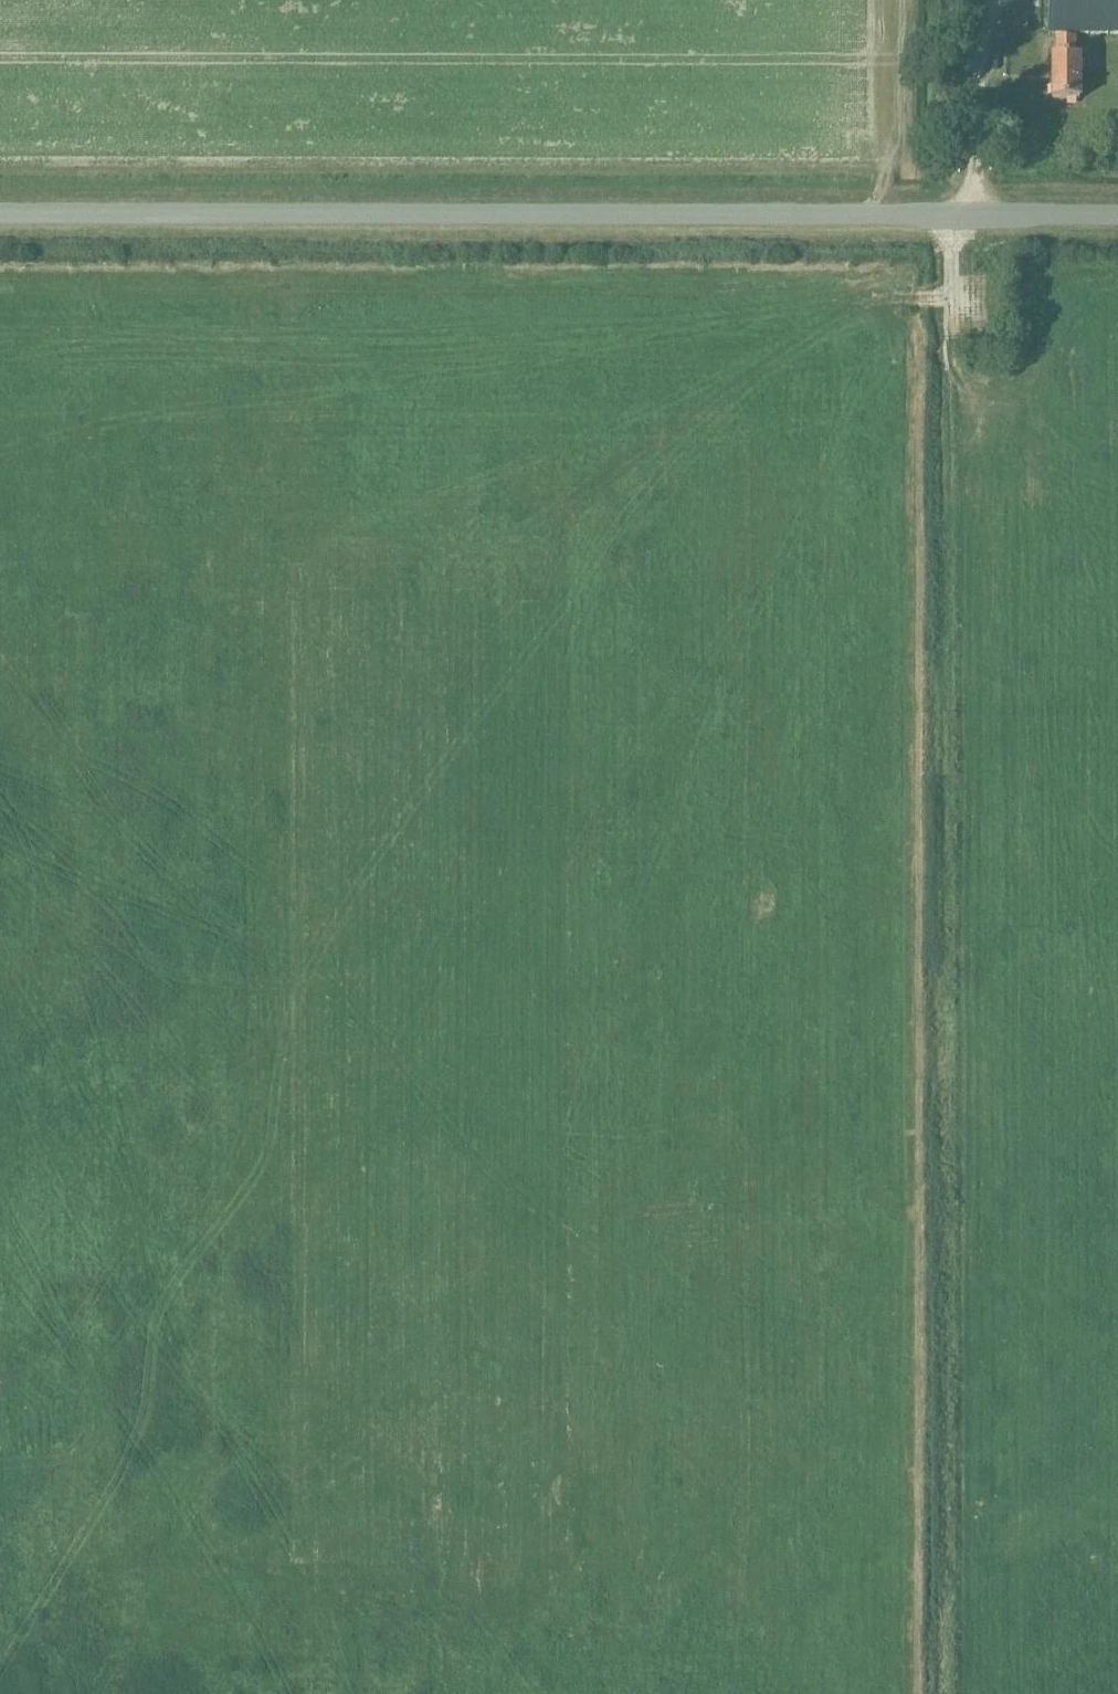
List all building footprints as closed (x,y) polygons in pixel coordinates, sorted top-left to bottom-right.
[(1048,35),(1055,35),(1055,56),(1051,56),(1051,100),(1078,100),(1078,57),(1075,57),(1075,35),(1117,35),(1117,0),(1048,0),(1048,35)]
